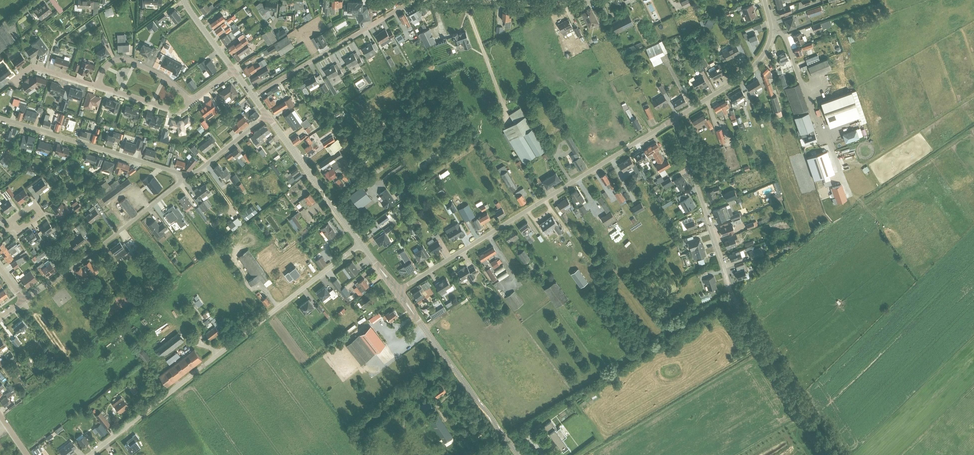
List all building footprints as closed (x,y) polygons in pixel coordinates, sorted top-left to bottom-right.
[(60,6),(55,0),(50,0),(56,9),(60,6)] [(74,11),(81,11),(82,7),(93,8),(93,16),(98,13),(98,6),(94,5),(94,3),(94,1),(90,1),(90,0),(78,0),(78,5),(75,4),(74,11)] [(278,1),(272,0),(272,1),(266,0),(266,1),(265,3),(262,3),(260,3),(258,4),(256,6),(263,14),(268,10),(270,10),(270,11),(276,11),(278,1)] [(338,1),(338,0),(332,0),(332,6),(331,6),(330,14),(335,14),(335,7),(342,7),(342,1),(338,1)] [(611,1),(613,0),(614,1),(615,4),(617,3),(620,8),(623,7),(620,1),(620,0),(610,0),(611,1)] [(688,0),(685,0),(681,2),(684,8),(691,5),(688,0)] [(776,2),(778,8),(783,7),(786,6),(785,2),(788,1),(791,0),(783,0),(776,2)] [(348,5),(344,4),(344,10),(348,11),(353,11),(352,14),(357,15),(359,23),(371,20),(367,7),(368,7),(363,7),(363,2),(358,2),(358,1),(353,1),(348,1),(348,5)] [(45,16),(52,11),(45,3),(38,8),(37,7),(34,9),(40,17),(44,14),(45,16)] [(211,9),(214,7),(212,4),(208,6),(206,3),(200,7),(204,13),(210,9),(211,9)] [(371,16),(373,16),(373,10),(375,10),(379,11),(379,3),(371,3),(371,4),(369,4),(369,9),(369,10),(370,10),(371,16)] [(417,7),(415,8),(418,13),(416,13),(418,17),(417,17),(419,21),(422,19),(421,16),(420,16),(421,15),(421,16),(427,12),(423,5),(422,3),(417,6),(417,7)] [(794,7),(793,4),(778,9),(781,16),(794,11),(793,8),(794,7)] [(747,20),(756,17),(753,9),(754,9),(753,5),(742,9),(747,20)] [(823,13),(821,6),(807,11),(809,17),(823,13)] [(418,13),(415,8),(412,9),(411,9),(409,10),(409,11),(408,12),(412,19),(411,19),(414,24),(419,21),(417,17),(418,17),(416,13),(418,13)] [(588,11),(582,14),(588,26),(597,21),(596,19),(590,8),(587,10),(588,11)] [(176,23),(182,18),(179,15),(180,14),(178,11),(177,12),(175,9),(169,14),(176,23)] [(227,18),(231,15),(228,10),(223,13),(227,18)] [(503,12),(502,20),(505,20),(508,20),(508,24),(511,24),(511,17),(509,17),(509,13),(508,13),(507,12),(503,12)] [(405,22),(410,30),(413,28),(405,14),(399,17),(403,23),(405,22)] [(616,33),(633,24),(628,14),(611,23),(616,33)] [(214,21),(211,24),(213,26),(214,28),(218,24),(225,20),(226,19),(223,15),(221,17),(214,21)] [(794,15),(783,19),(785,23),(786,22),(789,29),(797,27),(795,21),(796,21),(794,15)] [(574,30),(573,27),(568,19),(558,24),(563,32),(564,35),(574,30)] [(337,26),(338,29),(348,23),(347,20),(337,26)] [(223,28),(227,25),(225,23),(215,30),(219,35),(225,30),(223,28)] [(815,32),(823,29),(821,23),(813,26),(815,32)] [(13,40),(1,24),(0,25),(0,50),(13,40)] [(237,27),(231,31),(235,36),(241,32),(237,27)] [(262,34),(268,44),(277,39),(271,28),(262,34)] [(287,33),(284,29),(279,32),(278,31),(275,33),(279,38),(287,33)] [(376,36),(380,43),(390,37),(392,39),(395,37),(391,30),(388,32),(386,29),(381,32),(382,32),(376,36)] [(426,47),(436,42),(429,29),(428,30),(425,31),(419,33),(426,47)] [(466,48),(471,46),(466,31),(461,33),(461,32),(459,33),(459,34),(457,34),(457,33),(453,34),(457,44),(463,42),(466,48)] [(230,32),(221,38),(225,44),(231,40),(234,37),(230,32)] [(321,35),(315,38),(317,42),(320,48),(324,46),(327,44),(327,43),(324,38),(327,36),(325,33),(322,35),(321,34),(321,35)] [(405,40),(401,33),(396,37),(400,43),(405,40)] [(752,44),(758,42),(756,36),(755,33),(748,36),(746,33),(743,34),(745,39),(749,38),(752,44)] [(797,45),(805,42),(801,33),(793,35),(797,45)] [(238,37),(240,40),(241,41),(235,45),(234,44),(228,48),(232,53),(249,41),(243,34),(238,37)] [(103,35),(99,37),(104,44),(107,42),(103,35)] [(287,35),(267,48),(270,52),(270,53),(277,48),(281,54),(294,46),(287,35)] [(126,39),(125,37),(121,37),(117,38),(118,40),(118,44),(117,44),(118,47),(118,51),(124,50),(126,50),(130,50),(130,46),(130,44),(126,44),(126,40),(126,39)] [(28,53),(31,58),(38,52),(40,55),(38,60),(45,62),(47,55),(45,51),(48,49),(40,38),(31,44),(31,45),(32,44),(34,48),(28,53)] [(627,54),(643,48),(641,42),(625,49),(627,54)] [(368,46),(362,49),(366,56),(372,53),(373,54),(377,52),(376,50),(379,49),(375,43),(372,44),(371,43),(368,45),(368,46)] [(651,60),(664,54),(659,43),(646,49),(651,60)] [(144,44),(140,52),(149,56),(148,57),(152,59),(157,49),(153,48),(153,49),(147,46),(147,45),(146,44),(145,45),(144,44)] [(239,49),(233,54),(237,61),(241,58),(239,55),(240,54),(239,53),(241,52),(242,53),(249,48),(250,47),(247,44),(244,46),(239,49)] [(808,53),(807,50),(813,48),(812,44),(795,50),(797,56),(804,54),(808,53)] [(723,53),(720,55),(723,62),(727,60),(736,55),(738,57),(741,55),(736,46),(736,45),(729,48),(728,47),(722,50),(723,52),(723,53)] [(96,52),(100,58),(109,53),(105,47),(96,52)] [(785,52),(779,55),(780,59),(779,60),(780,61),(779,61),(780,64),(781,65),(786,63),(785,61),(789,60),(785,52)] [(351,56),(344,59),(349,67),(355,63),(355,64),(359,62),(360,65),(363,63),(360,57),(357,59),(354,53),(350,55),(351,56)] [(26,61),(21,54),(15,59),(14,57),(11,60),(17,68),(21,65),(20,65),(22,64),(26,61)] [(808,65),(816,62),(820,60),(819,59),(820,59),(818,55),(806,59),(808,64),(808,65)] [(56,57),(54,64),(57,65),(61,67),(63,68),(63,67),(67,69),(67,67),(69,61),(70,58),(65,56),(64,59),(56,57)] [(391,57),(388,59),(392,66),(396,64),(391,57)] [(827,57),(820,60),(816,62),(820,73),(831,68),(827,57)] [(165,58),(161,65),(166,68),(167,68),(169,69),(174,72),(173,73),(177,76),(183,65),(170,58),(169,59),(165,58)] [(265,58),(259,62),(262,67),(267,63),(265,58)] [(205,59),(199,64),(203,70),(206,68),(207,70),(204,72),(204,73),(206,76),(207,76),(210,74),(217,69),(212,63),(213,63),(211,60),(207,63),(205,59)] [(79,73),(85,75),(86,72),(87,73),(89,72),(89,70),(93,72),(95,65),(82,61),(79,73)] [(816,62),(808,65),(809,68),(806,69),(809,77),(820,73),(816,62)] [(257,70),(261,67),(259,63),(254,66),(254,67),(250,70),(247,66),(243,69),(248,76),(251,73),(251,74),(257,70)] [(704,69),(701,63),(696,65),(700,71),(704,69)] [(715,66),(709,70),(710,72),(714,79),(720,76),(720,77),(724,75),(722,71),(725,69),(722,63),(715,66)] [(0,68),(0,79),(1,80),(5,77),(7,75),(8,75),(11,73),(5,64),(0,68)] [(331,67),(325,71),(329,78),(335,75),(336,76),(339,74),(341,76),(344,75),(340,69),(337,70),(334,64),(330,66),(331,67)] [(363,67),(368,74),(372,72),(367,65),(363,67)] [(258,73),(250,77),(254,82),(261,78),(260,77),(259,76),(269,70),(268,69),(266,66),(257,72),(258,73)] [(771,72),(770,70),(767,67),(762,72),(765,75),(763,77),(766,85),(768,91),(769,91),(775,112),(781,110),(776,96),(774,96),(770,84),(769,84),(767,77),(771,72)] [(306,83),(302,85),(303,87),(307,85),(309,88),(318,82),(320,84),(321,86),(324,92),(329,89),(326,83),(322,85),(321,83),(324,82),(320,75),(316,77),(315,75),(311,77),(309,79),(305,81),(306,83)] [(35,76),(32,78),(32,77),(29,79),(28,78),(25,81),(25,82),(22,85),(27,92),(37,85),(39,84),(44,86),(46,80),(35,76)] [(690,79),(689,82),(691,85),(694,84),(697,89),(700,87),(701,86),(703,85),(704,87),(705,86),(707,85),(703,76),(695,80),(694,77),(690,79)] [(198,87),(192,80),(187,84),(193,91),(198,87)] [(758,80),(747,87),(751,92),(750,93),(752,96),(751,97),(752,100),(753,100),(755,99),(753,96),(754,95),(756,94),(754,90),(761,86),(758,80)] [(56,83),(52,82),(50,87),(51,88),(49,92),(53,93),(53,94),(57,95),(56,100),(60,101),(64,90),(60,88),(61,85),(56,84),(56,83)] [(799,83),(790,87),(785,88),(794,114),(799,112),(800,115),(809,112),(799,83)] [(226,102),(232,98),(238,93),(232,84),(220,93),(224,99),(226,102)] [(76,89),(71,87),(68,97),(71,99),(72,97),(80,100),(82,91),(78,90),(78,89),(76,89)] [(737,101),(745,96),(742,90),(730,97),(733,103),(732,104),(733,107),(736,106),(735,104),(738,102),(737,101)] [(856,91),(821,103),(829,125),(833,124),(832,121),(857,113),(861,124),(867,122),(856,91)] [(93,94),(88,93),(84,107),(91,109),(92,104),(98,106),(101,98),(92,96),(93,94)] [(270,107),(276,103),(270,94),(264,99),(270,107)] [(663,107),(668,104),(667,102),(668,102),(663,95),(652,102),(657,109),(662,106),(663,107)] [(676,109),(687,103),(683,97),(673,103),(676,109)] [(22,119),(24,112),(25,112),(27,105),(20,102),(21,100),(14,98),(12,104),(19,106),(20,107),(17,118),(22,119)] [(249,106),(245,110),(246,112),(245,113),(249,119),(251,122),(260,115),(256,110),(256,109),(254,107),(253,107),(254,106),(248,98),(247,99),(246,100),(252,108),(251,108),(249,106)] [(272,109),(275,113),(288,105),(289,108),(295,105),(290,98),(272,109)] [(60,109),(65,111),(68,101),(63,99),(60,109)] [(208,104),(200,110),(203,114),(203,115),(204,116),(205,116),(206,117),(213,112),(214,114),(219,110),(211,99),(206,103),(208,104)] [(107,100),(105,107),(110,109),(109,109),(117,112),(120,103),(112,100),(112,101),(107,100)] [(719,103),(722,109),(725,113),(728,111),(726,109),(729,106),(725,100),(719,103)] [(637,130),(642,127),(636,117),(634,119),(628,109),(629,108),(626,103),(622,105),(625,110),(626,110),(637,130)] [(649,119),(654,116),(648,103),(643,106),(649,119)] [(722,109),(719,103),(718,103),(719,103),(713,107),(719,117),(724,114),(722,109)] [(133,108),(126,106),(124,114),(130,116),(130,117),(134,118),(133,121),(136,122),(138,115),(135,114),(137,108),(133,107),(133,108)] [(509,114),(514,123),(503,130),(524,164),(528,162),(528,160),(546,150),(526,116),(520,108),(509,114)] [(27,110),(24,118),(35,121),(37,113),(27,110)] [(286,116),(285,116),(294,129),(300,124),(301,124),(301,123),(303,122),(295,110),(292,112),(290,113),(286,116)] [(148,111),(145,119),(150,120),(149,125),(152,126),(152,125),(159,127),(162,118),(158,117),(159,116),(155,115),(155,117),(152,116),(153,113),(148,111)] [(313,123),(318,120),(313,112),(308,115),(313,123)] [(57,122),(54,129),(59,130),(61,123),(62,124),(64,117),(65,115),(59,113),(58,116),(58,118),(57,122)] [(709,119),(708,120),(704,113),(692,120),(696,127),(705,121),(710,130),(714,127),(709,119)] [(812,130),(814,129),(809,113),(795,118),(800,134),(801,133),(812,130)] [(51,122),(48,121),(50,115),(46,114),(42,125),(49,127),(51,122)] [(67,116),(64,124),(67,125),(66,128),(69,129),(68,130),(72,131),(73,130),(76,120),(70,118),(70,117),(67,116)] [(237,133),(249,122),(244,116),(235,123),(236,124),(233,127),(237,133)] [(178,121),(178,122),(172,120),(170,126),(178,128),(179,136),(186,135),(185,128),(192,122),(189,117),(183,121),(183,120),(182,120),(181,120),(180,120),(179,120),(178,121)] [(304,127),(310,122),(307,118),(303,122),(301,123),(301,124),(304,127)] [(619,127),(617,128),(621,133),(624,139),(632,135),(630,132),(629,130),(629,129),(631,127),(631,128),(632,128),(626,119),(623,121),(620,123),(621,124),(622,125),(619,127)] [(310,122),(304,127),(308,133),(316,128),(313,123),(312,124),(310,122)] [(265,125),(261,128),(266,135),(271,131),(267,125),(265,125)] [(95,142),(98,135),(100,129),(97,128),(95,134),(93,133),(85,131),(85,132),(80,131),(79,137),(85,139),(85,138),(91,140),(95,142)] [(256,134),(251,137),(258,146),(265,141),(262,138),(266,135),(261,128),(255,132),(256,134)] [(843,134),(846,141),(863,136),(860,129),(843,134)] [(717,131),(720,140),(721,144),(726,143),(724,138),(725,138),(722,130),(717,131)] [(815,136),(814,133),(814,134),(813,131),(812,130),(801,133),(802,136),(803,137),(804,137),(805,140),(806,144),(812,142),(817,140),(815,136)] [(109,134),(106,142),(113,144),(114,140),(115,140),(116,138),(120,139),(123,140),(124,135),(122,134),(118,132),(117,133),(113,132),(112,135),(109,134)] [(33,145),(35,137),(29,135),(28,137),(23,135),(20,146),(33,149),(34,145),(33,145)] [(214,142),(216,141),(212,135),(209,137),(210,138),(200,146),(205,152),(215,144),(214,142)] [(296,145),(307,136),(306,135),(306,136),(305,135),(300,138),(298,135),(292,140),(296,145)] [(334,135),(324,142),(327,146),(337,139),(334,135)] [(579,157),(576,153),(579,151),(570,136),(566,138),(575,154),(571,156),(580,171),(586,168),(579,157)] [(308,137),(304,140),(309,145),(305,148),(308,153),(314,148),(315,149),(319,147),(314,140),(311,141),(310,139),(309,138),(308,137)] [(332,154),(346,144),(341,137),(326,147),(328,151),(329,150),(332,154)] [(126,141),(123,149),(130,151),(130,152),(134,153),(135,149),(140,150),(143,140),(138,139),(136,144),(126,141)] [(49,153),(52,144),(40,141),(37,149),(49,153)] [(656,142),(651,145),(662,163),(661,163),(665,169),(671,166),(667,159),(664,161),(663,159),(664,158),(661,153),(660,153),(658,150),(660,149),(656,142)] [(58,144),(55,152),(62,155),(61,158),(65,160),(66,156),(67,154),(69,149),(67,148),(61,146),(62,145),(58,144)] [(196,154),(200,151),(195,145),(191,148),(196,154)] [(644,150),(648,156),(650,155),(652,154),(659,164),(656,166),(662,176),(662,177),(668,174),(665,169),(661,163),(662,163),(651,145),(646,148),(644,150)] [(146,148),(144,156),(147,157),(154,159),(156,151),(146,148)] [(238,148),(232,152),(237,158),(239,160),(243,166),(246,164),(241,157),(243,156),(244,155),(238,148)] [(264,156),(268,153),(264,148),(260,151),(264,156)] [(7,153),(2,158),(8,164),(13,159),(12,158),(16,155),(10,149),(6,153),(7,153)] [(320,163),(319,163),(323,169),(332,163),(337,171),(339,174),(351,165),(344,155),(343,155),(339,150),(320,163)] [(645,163),(649,161),(643,151),(640,152),(634,155),(639,164),(643,161),(645,163)] [(818,154),(807,158),(811,170),(814,180),(819,178),(835,173),(831,161),(827,151),(818,154)] [(237,158),(232,152),(227,157),(230,160),(232,158),(233,161),(237,158)] [(86,159),(85,160),(94,163),(93,165),(95,166),(94,167),(97,168),(98,165),(100,165),(102,159),(87,153),(86,159)] [(244,155),(243,156),(248,163),(251,160),(246,153),(244,155)] [(188,162),(185,166),(189,170),(190,171),(190,170),(193,167),(199,161),(193,156),(190,154),(187,157),(190,160),(188,162)] [(518,157),(514,159),(520,170),(524,167),(518,157)] [(634,164),(631,158),(619,165),(623,172),(632,166),(638,176),(641,174),(635,164),(634,164)] [(103,169),(111,171),(114,163),(105,160),(103,169)] [(177,160),(175,166),(184,168),(186,163),(177,160)] [(128,168),(130,165),(127,164),(125,164),(125,163),(124,163),(123,162),(123,163),(118,161),(118,163),(117,164),(117,165),(116,166),(116,168),(115,169),(115,171),(120,173),(121,169),(124,171),(127,172),(128,168)] [(281,173),(273,164),(270,166),(278,176),(281,173)] [(505,164),(499,168),(502,173),(508,169),(505,164)] [(219,174),(223,179),(230,172),(227,168),(224,170),(219,165),(214,169),(219,175),(219,174)] [(288,180),(300,171),(297,168),(289,174),(287,173),(285,175),(288,180)] [(328,171),(324,174),(328,180),(332,177),(333,179),(337,176),(337,175),(338,174),(336,171),(333,168),(328,172),(328,171)] [(444,177),(451,172),(448,168),(441,174),(444,177)] [(507,170),(501,174),(511,191),(513,190),(518,187),(507,170)] [(290,182),(291,183),(294,182),(303,175),(300,171),(288,180),(290,182)] [(348,184),(352,181),(344,171),(341,174),(348,184)] [(561,179),(559,176),(558,177),(556,173),(542,182),(547,188),(552,185),(555,183),(561,179)] [(236,174),(231,177),(235,183),(240,180),(236,174)] [(601,177),(605,184),(608,183),(612,189),(615,187),(611,180),(610,181),(606,174),(605,175),(603,174),(602,175),(601,177)] [(146,184),(154,193),(162,187),(159,184),(154,177),(151,180),(148,176),(142,181),(145,184),(146,184)] [(340,189),(344,185),(337,176),(333,179),(340,189)] [(662,177),(662,176),(657,179),(657,180),(655,181),(657,184),(659,183),(664,180),(662,177)] [(682,176),(674,181),(680,190),(689,185),(686,181),(685,182),(682,176)] [(674,184),(673,182),(670,177),(661,183),(664,187),(665,189),(674,184)] [(117,180),(109,186),(103,191),(99,194),(106,203),(132,184),(128,178),(120,184),(117,180)] [(372,178),(367,182),(370,186),(375,183),(372,178)] [(35,188),(35,189),(39,195),(43,192),(42,190),(47,186),(42,179),(33,186),(35,188)] [(103,191),(109,186),(106,181),(99,186),(103,191)] [(777,181),(774,183),(778,193),(781,192),(782,192),(777,181)] [(248,192),(246,190),(242,183),(238,185),(243,193),(244,195),(248,192)] [(198,188),(194,190),(200,199),(206,194),(209,197),(213,194),(205,184),(199,189),(198,188)] [(836,186),(832,187),(834,193),(836,197),(834,198),(832,198),(833,201),(834,204),(839,202),(846,200),(845,195),(844,194),(843,191),(842,188),(841,184),(836,186)] [(360,208),(372,199),(362,186),(350,195),(360,208)] [(11,196),(14,194),(9,187),(6,190),(11,196)] [(718,187),(713,189),(711,190),(707,192),(710,199),(714,197),(716,196),(715,193),(719,191),(718,187)] [(518,197),(517,198),(521,204),(526,201),(523,196),(527,194),(523,188),(518,191),(520,193),(517,195),(518,197)] [(627,200),(630,198),(624,188),(620,191),(622,194),(623,194),(627,200)] [(23,201),(29,196),(24,189),(15,196),(21,204),(24,201),(23,201)] [(388,207),(395,201),(386,189),(379,195),(384,201),(381,202),(386,208),(388,206),(388,207)] [(727,201),(737,197),(734,189),(724,193),(727,201)] [(6,199),(10,196),(6,190),(2,193),(6,199)] [(577,191),(571,194),(573,197),(572,198),(575,202),(575,201),(577,204),(580,202),(581,203),(585,200),(580,192),(579,193),(577,191)] [(625,200),(620,191),(614,194),(620,203),(625,200)] [(305,207),(315,200),(310,193),(300,200),(305,207)] [(611,212),(606,204),(600,194),(596,197),(602,206),(607,214),(601,218),(606,227),(617,220),(611,212)] [(186,195),(180,200),(184,205),(183,206),(185,209),(186,208),(188,210),(193,206),(192,204),(186,195)] [(680,202),(686,212),(695,207),(694,206),(695,206),(693,202),(692,202),(689,197),(684,200),(681,195),(678,197),(681,202),(680,202)] [(119,196),(114,199),(117,204),(122,200),(119,196)] [(132,217),(138,212),(126,198),(120,202),(132,217)] [(558,204),(558,205),(555,207),(558,212),(561,210),(562,212),(566,210),(565,209),(568,208),(570,211),(574,208),(572,205),(567,198),(563,201),(558,204)] [(12,210),(15,208),(8,199),(0,205),(6,213),(11,210),(12,210)] [(208,208),(203,201),(199,205),(204,212),(208,208)] [(452,202),(446,205),(449,209),(450,208),(453,212),(457,210),(452,202)] [(499,218),(505,214),(498,202),(495,204),(498,208),(497,208),(498,210),(495,212),(499,218)] [(641,203),(632,208),(636,214),(645,208),(641,203)] [(60,213),(62,216),(70,211),(65,204),(62,207),(60,204),(56,207),(55,207),(54,208),(53,209),(58,215),(60,213)] [(468,204),(459,209),(466,221),(470,218),(471,221),(470,221),(474,228),(475,230),(478,228),(482,226),(477,219),(475,220),(473,217),(475,216),(468,204)] [(258,211),(253,205),(242,213),(247,220),(258,211)] [(721,207),(713,210),(715,215),(717,220),(718,222),(727,219),(731,217),(731,220),(735,218),(737,218),(741,217),(739,213),(730,216),(727,209),(730,208),(729,205),(726,206),(722,207),(721,207)] [(91,212),(85,216),(90,223),(96,219),(98,218),(98,217),(100,215),(95,208),(93,206),(89,209),(91,212)] [(173,206),(168,210),(170,212),(166,215),(166,216),(164,217),(171,226),(177,221),(181,227),(186,224),(187,226),(188,225),(185,221),(185,220),(184,220),(182,217),(184,216),(178,208),(176,209),(173,206)] [(203,211),(199,214),(204,220),(208,218),(203,211)] [(293,218),(290,220),(297,231),(300,229),(308,223),(299,212),(292,217),(293,218)] [(482,224),(490,219),(487,213),(478,218),(482,224)] [(389,219),(386,214),(377,220),(380,225),(389,219)] [(552,216),(540,225),(546,233),(554,227),(557,231),(562,228),(563,230),(564,230),(562,228),(562,227),(559,224),(558,224),(552,216)] [(149,226),(157,237),(168,228),(163,223),(159,226),(156,220),(149,226)] [(685,223),(687,230),(697,227),(696,224),(695,224),(694,220),(685,223)] [(45,224),(40,228),(41,230),(45,235),(46,236),(48,237),(50,236),(50,234),(48,232),(53,229),(54,230),(57,228),(54,224),(51,226),(48,221),(44,223),(45,224)] [(83,236),(87,233),(80,223),(75,227),(80,233),(69,242),(75,249),(86,240),(83,236)] [(329,239),(336,234),(328,223),(327,224),(326,225),(321,228),(329,239)] [(449,236),(452,240),(459,235),(460,237),(465,234),(458,223),(446,230),(448,233),(447,233),(447,234),(448,236),(449,236)] [(527,223),(519,228),(526,237),(527,239),(528,239),(530,243),(533,241),(528,233),(530,232),(529,231),(532,229),(527,223)] [(720,229),(723,235),(735,231),(732,224),(720,229)] [(510,243),(519,238),(517,234),(518,234),(515,230),(505,237),(510,243)] [(42,239),(41,237),(38,233),(35,235),(33,232),(26,237),(31,243),(35,240),(37,243),(42,239)] [(385,247),(391,242),(390,240),(390,239),(385,233),(375,240),(380,247),(383,244),(385,247)] [(736,240),(738,240),(736,234),(729,237),(730,240),(725,241),(728,249),(738,246),(736,240)] [(695,250),(698,258),(706,255),(704,249),(703,244),(702,244),(700,239),(697,239),(697,238),(688,242),(691,251),(695,250)] [(429,245),(434,253),(435,254),(439,251),(439,250),(443,247),(438,240),(429,245)] [(115,245),(110,249),(113,253),(118,259),(119,258),(123,255),(130,250),(127,246),(125,244),(123,245),(123,246),(122,245),(120,242),(115,245)] [(6,247),(1,251),(4,256),(10,252),(12,250),(14,249),(17,246),(18,246),(16,243),(8,249),(6,247)] [(486,259),(497,252),(493,246),(479,255),(485,265),(488,263),(487,262),(488,261),(486,259)] [(420,250),(415,253),(419,261),(425,257),(426,259),(429,257),(423,247),(419,249),(420,250)] [(10,252),(4,256),(8,261),(14,257),(12,254),(14,253),(16,251),(14,249),(12,250),(10,252)] [(762,249),(750,253),(752,258),(764,254),(762,249)] [(246,258),(241,261),(253,277),(249,281),(252,285),(261,278),(267,287),(272,282),(249,250),(243,253),(246,258)] [(403,266),(398,270),(402,275),(408,271),(408,272),(409,272),(411,271),(416,268),(415,267),(412,261),(411,260),(404,250),(401,252),(399,253),(399,254),(400,253),(400,254),(407,264),(406,265),(404,266),(403,266)] [(527,261),(530,259),(524,250),(518,254),(526,265),(528,263),(527,261)] [(733,254),(729,255),(731,261),(742,257),(745,256),(743,250),(740,251),(740,250),(732,252),(733,254)] [(318,259),(316,261),(321,268),(327,264),(324,259),(322,257),(318,259)] [(46,265),(52,273),(56,270),(53,266),(55,265),(52,260),(49,262),(48,259),(44,262),(46,265)] [(497,259),(491,263),(494,268),(500,264),(497,259)] [(14,269),(19,265),(16,261),(11,264),(14,269)] [(98,273),(96,270),(89,261),(85,265),(93,276),(98,273)] [(46,265),(44,262),(37,267),(42,274),(45,273),(47,276),(52,273),(46,265)] [(347,265),(347,266),(345,267),(352,277),(359,271),(352,262),(350,264),(350,263),(347,265)] [(735,272),(738,280),(744,278),(744,279),(745,279),(749,278),(749,277),(748,273),(746,273),(744,269),(745,269),(744,264),(736,267),(738,271),(735,272)] [(498,274),(505,269),(503,265),(495,270),(498,274)] [(460,277),(457,279),(458,281),(459,283),(462,281),(463,280),(467,277),(469,280),(476,277),(475,275),(478,273),(474,266),(469,270),(467,267),(465,268),(464,267),(461,269),(461,270),(458,272),(460,277)] [(289,272),(285,275),(287,279),(290,282),(294,278),(294,279),(301,274),(301,273),(298,269),(296,267),(291,270),(289,272)] [(79,276),(80,278),(81,278),(86,275),(81,268),(76,272),(79,276)] [(486,271),(493,281),(496,279),(490,269),(486,271)] [(578,269),(571,274),(581,287),(588,282),(578,269)] [(34,283),(38,280),(31,271),(25,275),(26,276),(21,280),(27,287),(30,284),(31,286),(34,283)] [(500,281),(509,275),(506,271),(497,277),(500,281)] [(706,282),(709,290),(717,288),(715,281),(714,276),(702,280),(703,283),(706,282)] [(340,284),(337,279),(334,281),(332,283),(335,287),(338,291),(340,289),(343,287),(340,284)] [(359,281),(355,284),(357,287),(362,294),(369,289),(367,286),(369,285),(364,279),(359,282),(359,281)] [(435,285),(442,295),(447,292),(446,290),(451,287),(446,279),(440,283),(439,282),(435,285)] [(428,281),(421,285),(425,290),(431,286),(428,281)] [(568,298),(556,281),(545,290),(556,306),(568,298)] [(87,284),(81,289),(86,295),(92,291),(87,284)] [(347,289),(345,286),(344,287),(343,288),(341,289),(339,290),(341,293),(343,296),(344,297),(350,293),(347,289)] [(321,290),(317,293),(319,296),(322,300),(326,297),(330,294),(331,295),(332,297),(334,296),(337,294),(334,291),(333,289),(331,291),(330,292),(327,289),(325,287),(321,290)] [(418,300),(424,295),(421,292),(423,291),(422,288),(414,294),(418,300)] [(514,310),(523,304),(514,291),(505,298),(514,310)] [(267,305),(271,302),(267,297),(264,298),(259,292),(257,293),(262,300),(263,300),(267,305)] [(703,303),(713,299),(711,293),(701,297),(703,303)] [(365,308),(373,302),(367,294),(359,300),(365,308)] [(197,296),(195,298),(197,301),(195,302),(198,307),(203,304),(197,296)] [(309,300),(300,306),(306,314),(314,307),(309,300)] [(443,307),(431,315),(433,319),(446,311),(443,307)] [(385,315),(383,316),(386,320),(388,318),(391,321),(398,316),(394,311),(390,313),(389,312),(385,315)] [(373,323),(382,317),(379,313),(369,320),(371,323),(373,322),(373,323)] [(321,316),(314,321),(316,324),(324,319),(321,316)] [(218,329),(221,327),(215,318),(214,319),(213,320),(212,320),(216,326),(206,333),(211,339),(221,332),(218,329)] [(28,327),(23,320),(16,326),(14,328),(17,333),(24,328),(25,330),(28,327)] [(353,341),(347,346),(362,364),(386,346),(371,327),(361,335),(358,337),(353,341)] [(161,357),(184,340),(178,332),(155,350),(161,357)] [(12,341),(17,346),(21,343),(16,337),(12,341)] [(143,348),(138,353),(145,361),(150,357),(143,348)] [(168,386),(203,360),(195,349),(160,376),(168,386)] [(421,380),(418,376),(407,383),(410,388),(421,380)] [(442,386),(433,391),(438,398),(447,392),(445,389),(448,387),(444,381),(440,383),(442,386)] [(7,396),(1,401),(5,406),(11,401),(9,398),(16,392),(15,390),(13,388),(9,392),(6,394),(7,396)] [(119,401),(114,406),(120,413),(123,410),(128,406),(122,397),(118,400),(119,401)] [(7,406),(10,409),(16,404),(13,401),(7,406)] [(424,413),(433,407),(429,401),(420,407),(424,413)] [(96,416),(105,428),(110,424),(101,412),(96,416)] [(444,443),(453,437),(439,415),(430,421),(444,443)] [(95,427),(102,436),(107,431),(99,421),(95,424),(97,426),(95,427)] [(543,427),(548,434),(549,433),(563,451),(569,447),(563,439),(567,437),(560,428),(558,429),(551,421),(543,427)] [(77,438),(83,446),(89,442),(84,436),(82,434),(77,438)] [(71,441),(59,450),(63,454),(70,454),(75,452),(73,450),(76,448),(71,441)] [(126,444),(125,445),(131,454),(132,453),(131,452),(135,449),(139,446),(139,447),(139,446),(139,445),(136,441),(134,442),(130,445),(128,443),(126,444)] [(34,454),(39,454),(38,454),(43,451),(39,445),(31,451),(34,454)]
